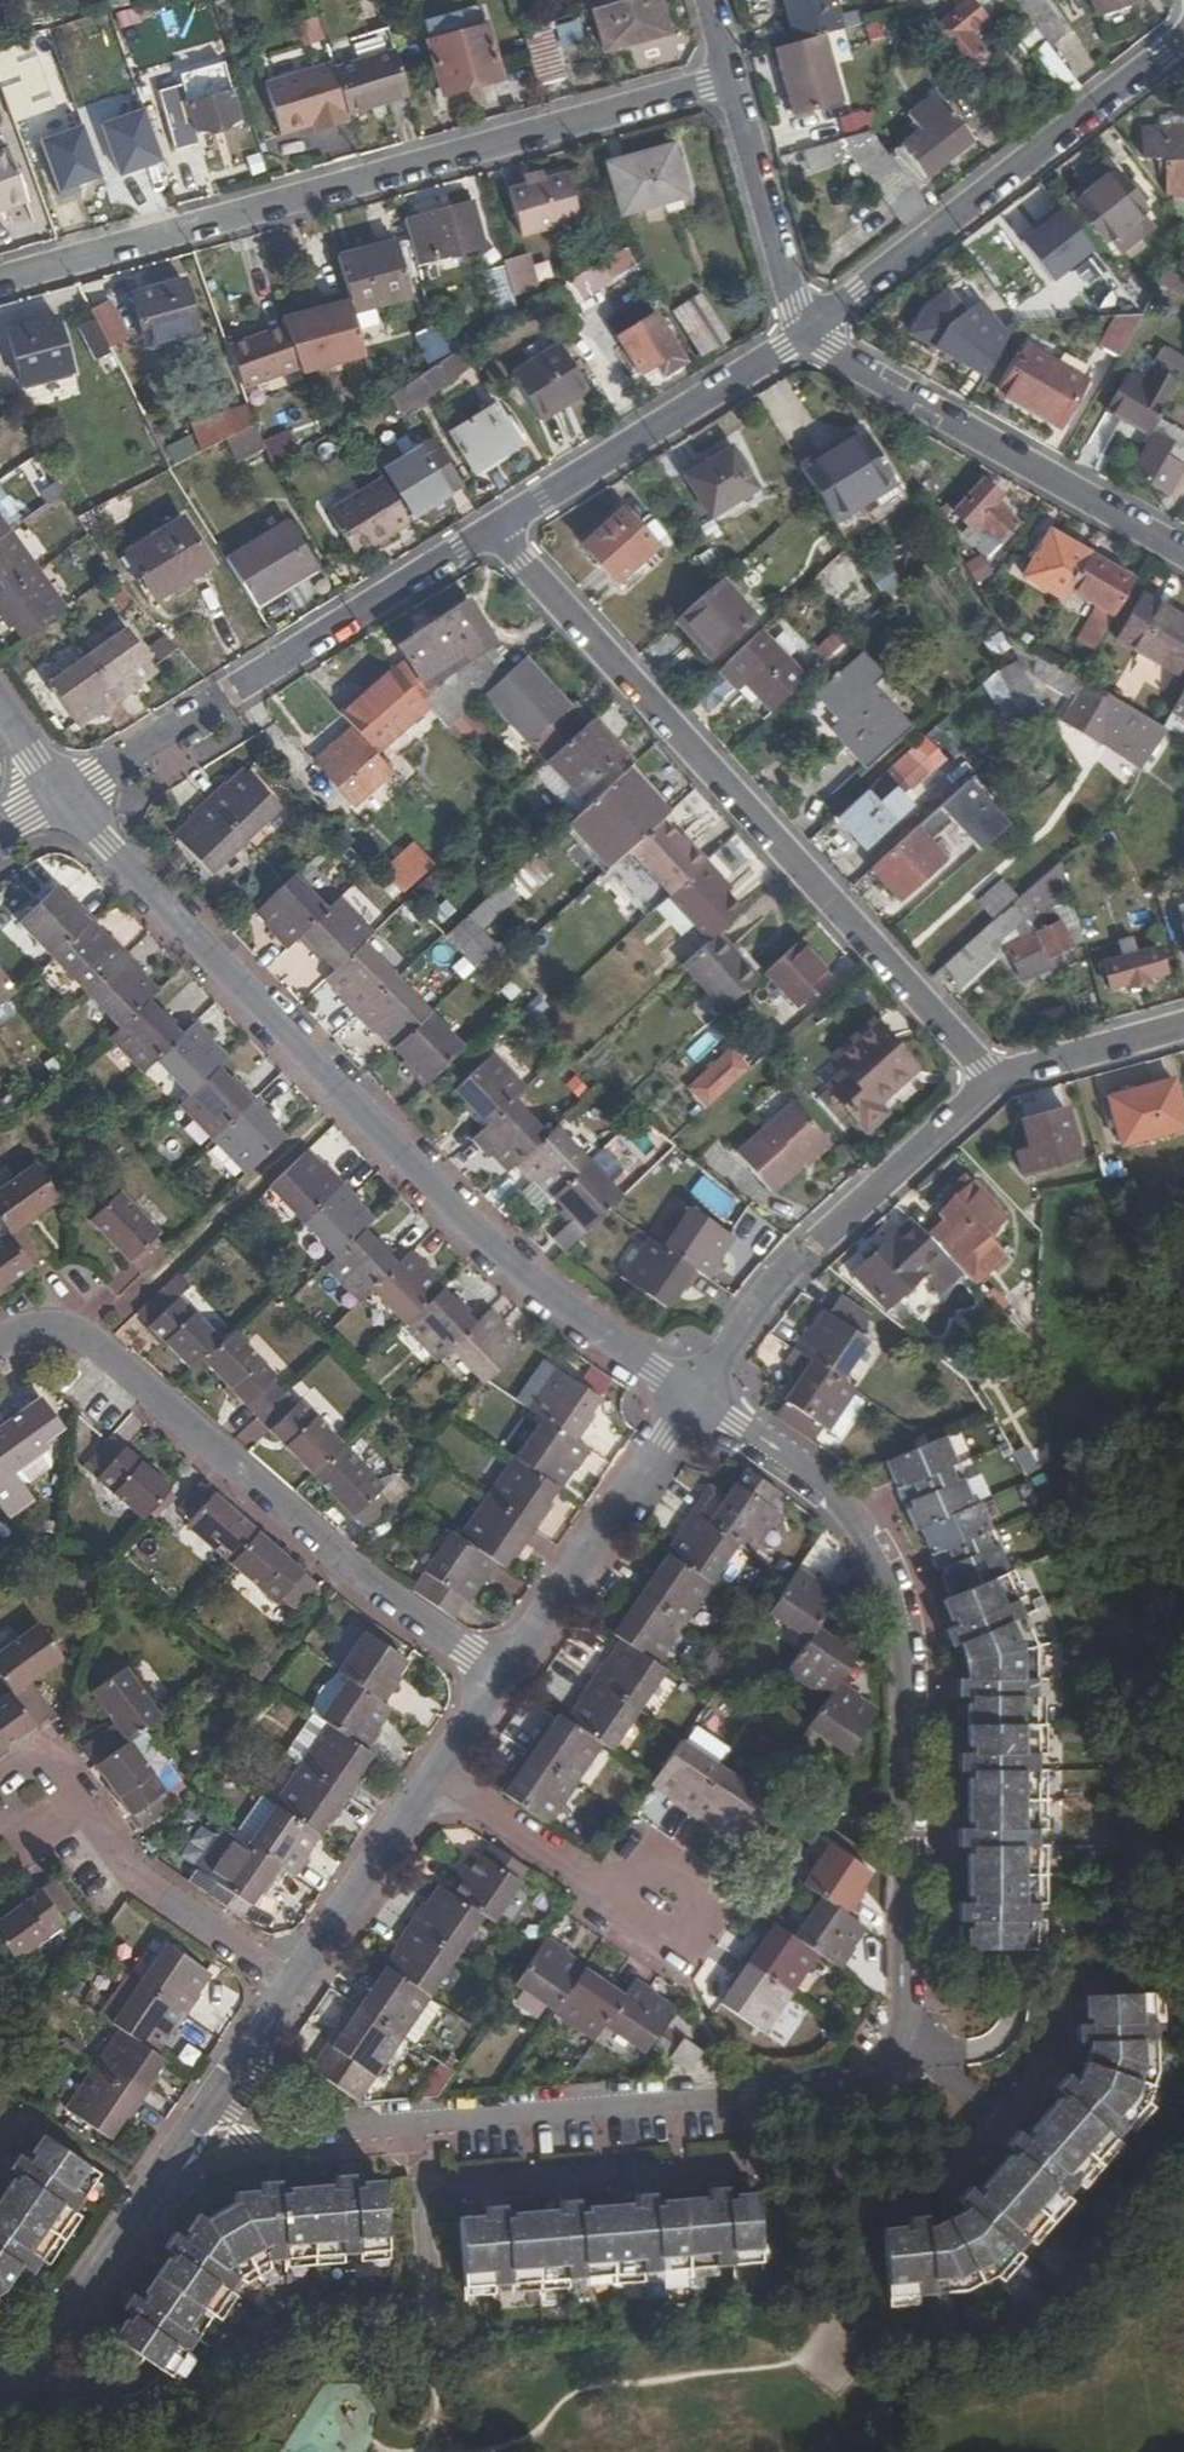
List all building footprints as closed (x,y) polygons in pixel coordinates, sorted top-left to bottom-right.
[(109,13),(132,7),(130,0),(106,0),(109,13)] [(657,0),(624,0),(593,8),(605,49),(666,33),(657,0)] [(831,0),(786,0),(797,42),(822,35),(839,30),(831,0)] [(1012,0),(968,0),(931,30),(965,71),(974,70),(981,63),(983,54),(966,33),(984,17),(987,21),(1012,0)] [(1037,0),(1013,0),(1031,24),(1050,47),(1064,36),(1037,0)] [(1095,16),(1137,2),(1137,0),(1089,0),(1095,16)] [(428,28),(432,41),(482,28),(479,14),(475,12),(429,24),(428,28)] [(564,78),(548,21),(521,29),(537,87),(564,78)] [(579,22),(560,22),(561,43),(580,43),(579,22)] [(1027,55),(1064,100),(1080,88),(1050,47),(1031,24),(1009,41),(1022,59),(1027,55)] [(429,42),(443,95),(500,79),(485,27),(482,28),(432,41),(429,42)] [(29,35),(27,36),(0,43),(0,80),(13,117),(52,103),(29,35)] [(841,102),(822,35),(797,42),(772,49),(791,117),(841,102)] [(394,51),(332,70),(347,114),(408,96),(394,51)] [(264,83),(280,134),(312,124),(314,131),(349,120),(347,114),(332,70),(330,62),(264,83)] [(224,73),(157,91),(175,150),(198,143),(194,131),(238,119),(224,73)] [(921,130),(889,156),(913,189),(972,142),(936,94),(909,115),(921,130)] [(101,180),(84,108),(30,121),(47,193),(101,180)] [(1164,196),(1183,222),(1183,115),(1158,117),(1158,127),(1139,128),(1141,160),(1162,158),(1164,196)] [(867,177),(903,224),(927,206),(913,189),(889,156),(868,131),(802,149),(807,167),(855,154),(870,174),(867,177)] [(670,145),(607,163),(621,215),(685,197),(670,145)] [(15,171),(8,152),(0,155),(0,209),(26,200),(19,184),(15,171)] [(1075,206),(1114,174),(1106,163),(1082,182),(1086,187),(1070,200),(1075,206)] [(15,171),(19,184),(26,181),(21,169),(15,171)] [(1075,206),(1105,242),(1108,240),(1119,253),(1144,233),(1133,220),(1139,214),(1144,210),(1139,204),(1129,192),(1114,174),(1075,206)] [(510,192),(522,236),(579,220),(567,176),(510,192)] [(1129,192),(1139,204),(1145,199),(1135,187),(1129,192)] [(469,202),(404,221),(408,237),(418,274),(434,269),(431,259),(481,244),(469,202)] [(1050,283),(1091,251),(1057,208),(1041,219),(1044,223),(1033,232),(1019,243),(1050,283)] [(1133,220),(1144,233),(1150,228),(1139,214),(1133,220)] [(1044,223),(1041,219),(1030,228),(1033,232),(1044,223)] [(418,274),(408,237),(336,258),(348,301),(351,312),(423,291),(418,274)] [(562,284),(576,303),(636,262),(623,242),(562,284)] [(526,257),(503,264),(503,265),(512,297),(536,290),(526,257)] [(483,271),(499,326),(516,314),(512,297),(503,265),(483,271)] [(1179,291),(1183,282),(1166,272),(1161,280),(1179,291)] [(132,294),(144,343),(196,331),(184,282),(132,294)] [(1086,291),(1094,310),(1114,303),(1107,283),(1086,291)] [(728,338),(700,294),(671,313),(699,357),(728,338)] [(918,338),(986,377),(1009,338),(981,303),(964,316),(946,294),(928,305),(920,318),(918,338)] [(109,348),(126,339),(104,300),(87,309),(109,348)] [(351,312),(348,301),(281,320),(284,328),(302,375),(364,358),(351,312)] [(654,366),(677,351),(653,313),(615,338),(639,375),(654,366)] [(7,328),(22,383),(69,372),(55,316),(7,328)] [(1100,347),(1118,358),(1141,316),(1117,317),(1100,347)] [(448,358),(435,325),(412,335),(428,371),(448,358)] [(229,347),(249,401),(304,382),(302,375),(284,328),(229,347)] [(554,404),(584,385),(559,345),(511,374),(539,420),(558,409),(554,404)] [(1084,381),(1023,348),(999,391),(1058,425),(1084,381)] [(1147,434),(1183,369),(1183,363),(1159,350),(1138,387),(1122,379),(1105,411),(1147,434)] [(677,351),(654,366),(661,379),(686,364),(677,351)] [(410,405),(413,409),(468,370),(457,352),(448,358),(428,371),(402,387),(400,389),(410,405)] [(400,389),(402,387),(394,375),(371,381),(377,403),(388,396),(400,389)] [(558,409),(588,391),(584,385),(554,404),(558,409)] [(399,413),(410,405),(400,389),(388,396),(399,413)] [(225,415),(234,435),(257,423),(250,405),(225,415)] [(497,406),(448,437),(472,473),(520,442),(497,406)] [(861,427),(800,464),(817,493),(835,523),(896,485),(861,427)] [(262,438),(268,459),(294,451),(288,431),(262,438)] [(257,445),(251,432),(227,445),(234,458),(257,445)] [(374,454),(385,470),(420,449),(409,433),(374,454)] [(1152,434),(1129,474),(1164,494),(1178,468),(1183,470),(1183,452),(1152,434)] [(420,449),(385,470),(413,515),(425,507),(445,495),(461,485),(433,441),(420,449)] [(755,489),(732,450),(686,478),(709,517),(755,489)] [(327,512),(355,557),(410,523),(382,478),(327,512)] [(995,502),(1000,497),(982,480),(952,513),(966,528),(961,534),(987,560),(1020,525),(995,502)] [(11,529),(22,522),(0,491),(0,537),(11,529)] [(445,495),(425,507),(432,518),(452,505),(445,495)] [(652,548),(619,512),(581,547),(615,583),(652,548)] [(209,563),(181,519),(125,554),(153,597),(209,563)] [(287,522),(225,560),(254,606),(315,567),(287,522)] [(0,537),(0,596),(39,569),(11,529),(0,537)] [(1020,577),(1061,600),(1067,591),(1088,554),(1047,530),(1020,577)] [(846,593),(864,575),(840,552),(822,571),(846,593)] [(1073,642),(1092,653),(1133,580),(1088,554),(1067,591),(1094,606),(1073,642)] [(890,566),(872,574),(880,594),(899,587),(890,566)] [(24,639),(57,616),(66,609),(39,569),(0,596),(0,617),(4,623),(10,619),(24,639)] [(756,620),(720,581),(674,623),(693,644),(700,638),(717,656),(756,620)] [(1175,615),(1142,596),(1116,641),(1173,673),(1183,654),(1183,630),(1171,623),(1175,615)] [(417,678),(476,639),(468,624),(473,621),(463,604),(397,645),(417,678)] [(1175,615),(1171,623),(1183,630),(1183,620),(1175,615)] [(85,657),(118,705),(142,689),(138,684),(157,671),(127,628),(85,657)] [(807,679),(762,631),(717,674),(734,691),(741,685),(770,715),(807,679)] [(157,660),(174,651),(166,634),(148,643),(157,660)] [(476,639),(417,678),(421,685),(480,646),(476,639)] [(1023,674),(1075,704),(1064,724),(1098,745),(1100,741),(1114,750),(1117,745),(1146,762),(1165,730),(1007,639),(1006,641),(1013,655),(1018,664),(1023,674)] [(840,722),(831,732),(864,768),(908,728),(870,686),(880,677),(860,655),(816,696),(840,722)] [(100,718),(118,705),(85,657),(47,683),(78,726),(96,712),(100,718)] [(485,695),(548,762),(592,721),(577,705),(570,712),(522,660),(485,695)] [(1021,721),(1042,710),(1023,674),(1018,664),(999,674),(1021,721)] [(429,709),(393,670),(344,717),(356,729),(378,753),(429,709)] [(1172,710),(1183,717),(1183,688),(1172,710)] [(633,765),(592,721),(548,762),(536,773),(576,817),(625,773),(633,765)] [(378,753),(356,729),(316,766),(350,803),(390,766),(378,753)] [(912,807),(901,794),(921,776),(903,757),(836,819),(865,851),(912,807)] [(224,783),(205,801),(245,842),(281,808),(247,771),(229,787),(224,783)] [(666,817),(625,773),(576,817),(570,823),(612,868),(629,852),(661,823),(666,817)] [(972,783),(943,809),(980,851),(1010,825),(972,783)] [(245,842),(205,801),(189,817),(193,821),(175,836),(212,874),(245,842)] [(677,841),(661,823),(629,852),(669,897),(702,867),(705,864),(690,847),(688,849),(679,839),(677,841)] [(943,860),(915,830),(872,870),(900,899),(943,860)] [(381,873),(402,895),(433,867),(412,844),(381,873)] [(549,877),(532,858),(444,937),(487,982),(509,962),(482,932),(521,897),(524,900),(549,877)] [(1019,898),(1033,913),(1066,883),(1060,861),(1019,898)] [(702,867),(725,892),(729,887),(706,862),(705,864),(702,867)] [(742,911),(725,892),(702,867),(669,897),(668,898),(708,942),(715,935),(742,911)] [(269,931),(286,949),(298,938),(328,909),(295,874),(284,884),(257,910),(273,927),(269,931)] [(986,929),(1017,899),(1001,878),(967,905),(986,929)] [(439,889),(430,879),(412,895),(421,905),(439,889)] [(90,921),(94,917),(79,900),(74,905),(57,887),(20,923),(52,957),(90,921)] [(1058,918),(1075,914),(1070,896),(1054,900),(1058,918)] [(326,960),(335,969),(364,941),(374,932),(342,897),(328,909),(298,938),(321,964),(326,960)] [(1033,913),(1019,898),(1017,899),(986,929),(942,969),(961,990),(993,962),(1002,938),(1015,925),(1021,932),(1028,925),(1024,920),(1033,913)] [(106,938),(90,921),(52,957),(86,993),(128,952),(110,934),(106,938)] [(1032,930),(1003,943),(1022,982),(1055,968),(1050,958),(1070,948),(1058,924),(1035,935),(1032,930)] [(756,980),(715,935),(708,942),(681,967),(722,1011),(756,980)] [(1121,957),(1101,962),(1108,990),(1129,984),(1129,987),(1148,982),(1147,978),(1165,973),(1158,948),(1135,953),(1131,939),(1118,942),(1121,957)] [(338,999),(355,1017),(397,976),(364,941),(335,969),(326,978),(342,996),(338,999)] [(827,977),(796,944),(765,973),(796,1006),(827,977)] [(145,970),(128,952),(86,993),(119,1027),(148,999),(157,990),(141,975),(145,970)] [(0,971),(0,1004),(16,992),(0,971)] [(397,976),(355,1017),(372,1034),(377,1030),(393,1047),(431,1011),(397,976)] [(165,1016),(148,999),(119,1027),(112,1035),(145,1070),(155,1060),(186,1030),(169,1012),(165,1016)] [(423,1086),(464,1047),(431,1011),(393,1047),(404,1059),(401,1063),(423,1086)] [(189,1095),(219,1066),(226,1058),(211,1043),(216,1038),(197,1019),(186,1030),(155,1060),(189,1095)] [(895,1056),(900,1051),(877,1025),(838,1061),(850,1074),(832,1090),(869,1133),(889,1116),(881,1107),(914,1076),(895,1056)] [(704,1108),(750,1068),(730,1045),(684,1085),(704,1108)] [(919,1071),(900,1051),(895,1056),(914,1076),(919,1071)] [(514,1099),(525,1089),(492,1055),(455,1089),(471,1106),(466,1111),(483,1128),(514,1099)] [(181,1102),(215,1137),(257,1097),(240,1079),(235,1083),(219,1066),(189,1095),(181,1102)] [(1121,1145),(1183,1129),(1183,1127),(1172,1081),(1109,1097),(1121,1145)] [(215,1137),(248,1172),(286,1136),(287,1136),(269,1118),(273,1114),(257,1097),(215,1137)] [(515,1165),(548,1134),(514,1099),(483,1128),(473,1139),(491,1158),(495,1154),(510,1170),(515,1165)] [(805,1163),(828,1141),(796,1107),(740,1157),(775,1194),(807,1165),(805,1163)] [(1032,1153),(1020,1156),(1024,1172),(1077,1157),(1065,1112),(1024,1123),(1032,1153)] [(590,1160),(557,1125),(548,1134),(515,1165),(529,1182),(532,1185),(537,1180),(552,1196),(590,1160)] [(833,1145),(828,1141),(805,1163),(807,1165),(809,1167),(833,1145)] [(303,1221),(344,1181),(327,1164),(323,1169),(306,1150),(269,1185),(303,1221)] [(623,1195),(590,1160),(552,1196),(564,1208),(560,1212),(567,1221),(548,1239),(563,1255),(608,1210),(623,1195)] [(33,1268),(53,1253),(29,1221),(60,1197),(35,1162),(0,1188),(0,1222),(7,1232),(33,1268)] [(948,1207),(969,1187),(961,1177),(939,1198),(948,1207)] [(535,1213),(552,1196),(537,1180),(532,1185),(529,1182),(517,1194),(535,1213)] [(365,1228),(373,1220),(358,1205),(363,1200),(344,1181),(303,1221),(336,1256),(365,1228)] [(969,1187),(948,1207),(939,1215),(945,1221),(927,1238),(945,1257),(955,1267),(966,1257),(974,1265),(997,1243),(990,1235),(1004,1221),(971,1186),(969,1187)] [(142,1274),(169,1249),(157,1237),(162,1232),(121,1190),(90,1220),(142,1274)] [(697,1271),(710,1280),(725,1258),(720,1255),(734,1237),(690,1206),(663,1248),(697,1271)] [(887,1309),(945,1257),(927,1238),(910,1221),(853,1273),(887,1309)] [(371,1290),(403,1259),(387,1242),(382,1246),(365,1228),(336,1256),(327,1265),(361,1300),(371,1290)] [(33,1268),(7,1232),(0,1237),(0,1290),(33,1268)] [(697,1271),(663,1248),(648,1238),(623,1277),(665,1307),(678,1288),(683,1292),(697,1271)] [(405,1325),(443,1289),(426,1272),(431,1267),(413,1249),(403,1259),(371,1290),(405,1325)] [(174,1300),(162,1288),(137,1312),(192,1369),(202,1360),(224,1339),(181,1294),(174,1300)] [(450,1348),(480,1319),(464,1302),(460,1306),(443,1289),(405,1325),(439,1359),(450,1348)] [(808,1329),(794,1350),(842,1382),(870,1340),(860,1333),(870,1316),(840,1295),(828,1312),(826,1310),(811,1331),(808,1329)] [(486,1380),(520,1347),(504,1330),(509,1326),(492,1308),(480,1319),(450,1348),(483,1382),(486,1380)] [(234,1329),(224,1339),(202,1360),(257,1417),(283,1392),(273,1382),(278,1375),(234,1329)] [(793,1387),(773,1416),(812,1443),(823,1426),(828,1429),(854,1390),(842,1382),(794,1350),(786,1362),(796,1370),(788,1382),(793,1387)] [(543,1419),(578,1443),(591,1424),(587,1421),(602,1399),(558,1368),(530,1410),(543,1419)] [(283,1392),(257,1417),(312,1475),(344,1443),(302,1400),(296,1406),(283,1392)] [(37,1401),(0,1428),(0,1481),(47,1447),(42,1441),(58,1429),(37,1401)] [(577,1471),(590,1452),(578,1443),(543,1419),(516,1459),(558,1488),(572,1468),(577,1471)] [(143,1520),(171,1488),(112,1435),(107,1441),(89,1462),(101,1474),(96,1480),(143,1520)] [(946,1435),(886,1460),(895,1483),(901,1480),(904,1486),(915,1482),(920,1497),(912,1500),(914,1507),(907,1510),(915,1531),(921,1529),(928,1548),(937,1544),(948,1571),(941,1575),(950,1597),(940,1601),(948,1620),(955,1618),(957,1624),(945,1628),(953,1645),(964,1641),(971,1658),(972,1677),(959,1677),(959,1695),(972,1696),(972,1752),(959,1752),(959,1770),(972,1770),(971,1826),(959,1827),(959,1845),(972,1845),(971,1902),(959,1902),(959,1920),(972,1920),(972,1949),(1037,1950),(1036,1645),(1007,1574),(1010,1571),(998,1544),(992,1546),(987,1532),(992,1530),(981,1503),(975,1506),(964,1478),(958,1480),(953,1466),(958,1464),(946,1435)] [(344,1443),(312,1475),(353,1518),(385,1487),(344,1443)] [(542,1511),(558,1488),(516,1459),(489,1499),(536,1531),(547,1515),(542,1511)] [(736,1543),(749,1552),(777,1511),(771,1507),(780,1493),(744,1468),(720,1502),(700,1489),(687,1510),(736,1543)] [(229,1564),(258,1531),(201,1482),(178,1508),(191,1521),(187,1526),(229,1564)] [(522,1551),(536,1531),(489,1499),(461,1539),(498,1565),(504,1568),(517,1548),(522,1551)] [(708,1583),(736,1543),(687,1510),(675,1527),(681,1532),(665,1554),(708,1583)] [(319,1584),(258,1531),(229,1564),(276,1605),(282,1599),(295,1612),(319,1584)] [(412,1590),(447,1614),(459,1595),(468,1602),(481,1582),(485,1585),(498,1565),(461,1539),(451,1532),(412,1590)] [(681,1623),(708,1583),(665,1554),(651,1573),(647,1570),(633,1590),(681,1623)] [(808,1639),(820,1621),(840,1591),(820,1577),(816,1583),(797,1569),(789,1580),(768,1611),(808,1639)] [(611,1633),(622,1641),(654,1663),(681,1623),(633,1590),(619,1611),(624,1615),(611,1633)] [(839,1677),(856,1653),(837,1640),(840,1635),(820,1621),(808,1639),(787,1669),(827,1696),(839,1677)] [(33,1725),(52,1711),(29,1679),(61,1656),(36,1622),(0,1648),(0,1679),(8,1691),(33,1725)] [(347,1679),(385,1705),(398,1685),(394,1682),(408,1661),(368,1632),(340,1674),(347,1679)] [(589,1677),(637,1710),(664,1670),(654,1663),(622,1641),(609,1659),(604,1655),(589,1677)] [(84,1747),(96,1764),(130,1739),(163,1716),(128,1667),(92,1692),(115,1725),(84,1747)] [(610,1750),(637,1710),(589,1677),(576,1696),(581,1700),(567,1721),(600,1743),(610,1750)] [(827,1696),(806,1726),(845,1752),(875,1709),(856,1697),(859,1692),(839,1677),(827,1696)] [(378,1728),(392,1710),(385,1705),(347,1679),(319,1719),(329,1726),(368,1752),(382,1731),(378,1728)] [(33,1725),(8,1691),(0,1697),(0,1748),(33,1725)] [(600,1743),(567,1721),(556,1713),(542,1734),(537,1730),(524,1750),(572,1783),(600,1743)] [(358,1776),(372,1755),(368,1752),(329,1726),(302,1766),(350,1799),(364,1779),(358,1776)] [(130,1739),(96,1764),(143,1829),(171,1808),(161,1794),(166,1790),(130,1739)] [(666,1799),(688,1815),(721,1766),(680,1739),(653,1779),(651,1782),(669,1793),(666,1799)] [(502,1792),(545,1822),(572,1783),(524,1750),(511,1771),(515,1773),(502,1792)] [(336,1819),(350,1799),(302,1766),(275,1806),(318,1835),(331,1816),(336,1819)] [(721,1766),(688,1815),(707,1828),(711,1822),(730,1835),(759,1792),(721,1766)] [(283,1870),(296,1879),(310,1857),(306,1854),(318,1835),(275,1806),(248,1846),(283,1870)] [(248,1846),(235,1837),(208,1877),(220,1885),(211,1898),(242,1919),(264,1888),(269,1891),(283,1870),(248,1846)] [(830,1842),(801,1883),(820,1896),(848,1915),(861,1896),(856,1891),(870,1871),(830,1842)] [(491,1922),(527,1869),(488,1843),(480,1854),(477,1852),(464,1870),(459,1866),(443,1889),(483,1916),(491,1922)] [(55,1878),(0,1915),(0,1939),(14,1959),(64,1924),(59,1917),(76,1907),(55,1878)] [(455,1956),(483,1916),(443,1889),(439,1886),(427,1904),(422,1900),(407,1922),(455,1956)] [(848,1945),(863,1925),(848,1915),(820,1896),(792,1937),(815,1953),(838,1969),(854,1948),(848,1945)] [(399,1945),(384,1966),(428,1996),(455,1956),(407,1922),(393,1941),(399,1945)] [(754,1940),(741,1959),(788,1992),(815,1953),(792,1937),(771,1923),(758,1943),(754,1940)] [(555,2011),(585,1967),(564,1953),(567,1949),(548,1935),(536,1953),(515,1983),(555,2011)] [(166,1941),(138,1982),(185,2014),(199,1995),(194,1991),(208,1971),(166,1941)] [(788,1992),(741,1959),(727,1979),(731,1982),(718,2001),(761,2032),(788,1992)] [(366,1981),(352,2002),(401,2036),(428,1996),(384,1966),(371,1985),(366,1981)] [(555,2011),(595,2039),(604,2025),(628,1990),(608,1977),(605,1981),(585,1967),(555,2011)] [(655,1991),(637,1977),(628,1990),(604,2025),(642,2050),(671,2008),(652,1996),(655,1991)] [(110,2022),(119,2029),(152,2051),(166,2032),(171,2035),(185,2014),(138,1982),(110,2022)] [(881,2233),(887,2297),(964,2290),(999,2276),(1003,2280),(1154,2107),(1148,2099),(1157,2069),(1154,1991),(1090,1995),(1091,2020),(1078,2021),(1078,2041),(1091,2040),(1090,2053),(1085,2071),(1078,2080),(1068,2073),(1056,2087),(1065,2094),(1028,2137),(1019,2129),(1007,2143),(1017,2151),(980,2193),(971,2185),(957,2200),(969,2210),(937,2227),(930,2227),(928,2214),(911,2215),(912,2230),(881,2233)] [(344,2025),(312,2070),(356,2100),(401,2036),(352,2002),(339,2022),(344,2025)] [(119,2029),(92,2069),(140,2102),(154,2081),(149,2078),(162,2058),(152,2051),(119,2029)] [(701,2052),(683,2038),(669,2058),(688,2071),(701,2052)] [(140,2102),(92,2069),(65,2109),(109,2138),(122,2119),(126,2122),(140,2102)] [(10,2301),(97,2172),(43,2136),(27,2159),(17,2152),(8,2166),(18,2173),(0,2200),(0,2306),(10,2301)] [(117,2340),(171,2376),(249,2263),(390,2252),(384,2184),(355,2186),(354,2174),(336,2175),(336,2187),(282,2192),(281,2180),(263,2181),(264,2194),(236,2196),(236,2202),(207,2218),(201,2216),(185,2238),(175,2233),(166,2246),(177,2253),(144,2300),(134,2293),(124,2307),(134,2315),(117,2340)] [(466,2287),(763,2262),(758,2196),(730,2198),(729,2186),(711,2187),(711,2200),(655,2204),(655,2192),(636,2193),(637,2206),(580,2210),(580,2199),(561,2199),(561,2213),(507,2217),(506,2205),(487,2206),(487,2219),(461,2221),(466,2287)]
